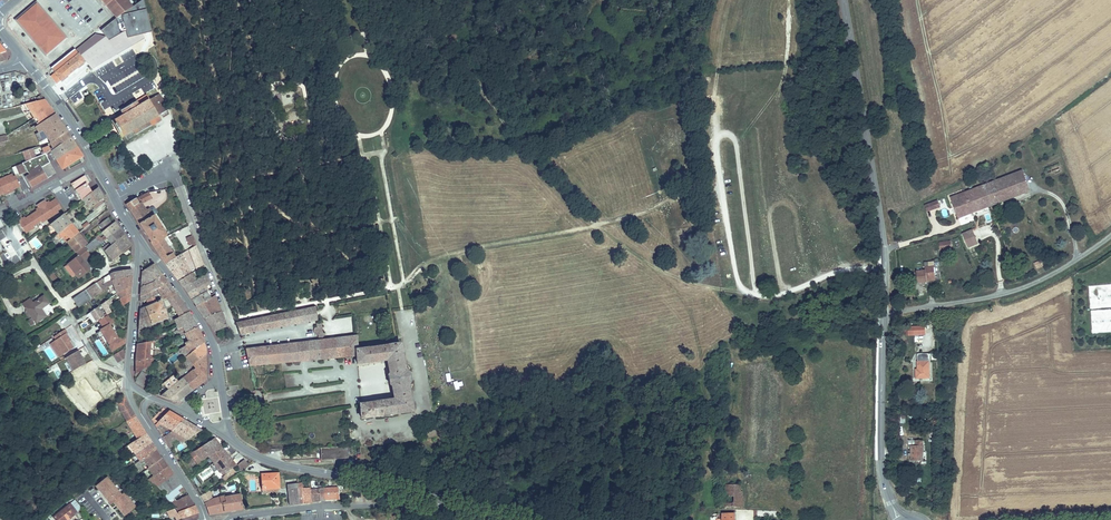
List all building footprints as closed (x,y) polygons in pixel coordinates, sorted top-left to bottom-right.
[(113,15),(116,12),(105,1),(106,0),(100,0),(103,3),(106,7),(113,15)] [(115,18),(101,30),(115,48),(117,46),(120,50),(140,37),(140,35),(143,33),(151,31),(143,0),(140,0),(131,6),(118,16),(115,18)] [(105,1),(116,12),(113,15),(115,18),(118,16),(131,6),(126,0),(106,0),(105,1)] [(54,71),(55,72),(50,76),(57,83),(61,80),(61,81),(95,53),(97,55),(107,47),(99,37),(86,47),(85,45),(78,51),(79,53),(78,54),(75,50),(51,68),(54,71)] [(122,139),(134,132),(136,135),(137,136),(146,131),(152,127),(150,122),(159,117),(162,115),(168,111),(158,95),(157,95),(151,99),(140,106),(137,102),(121,112),(124,116),(112,123),(122,139)] [(55,116),(44,101),(26,105),(32,116),(35,115),(37,118),(34,120),(39,126),(55,116)] [(23,110),(29,121),(32,120),(26,108),(23,110)] [(67,133),(55,116),(39,126),(36,128),(37,130),(40,129),(43,133),(16,145),(20,152),(34,149),(50,145),(50,144),(67,133)] [(36,128),(39,126),(34,120),(13,132),(16,138),(35,127),(36,128)] [(71,138),(67,133),(50,144),(50,145),(52,148),(49,150),(47,148),(41,151),(42,153),(39,154),(41,157),(44,155),(49,153),(71,138)] [(56,162),(77,148),(71,138),(49,153),(56,162)] [(61,170),(82,157),(77,148),(56,162),(61,170)] [(34,149),(20,152),(21,158),(23,164),(39,157),(34,149)] [(46,179),(41,169),(49,164),(44,155),(41,157),(39,157),(23,164),(22,165),(22,166),(24,167),(27,173),(28,173),(29,175),(24,178),(30,188),(46,179)] [(23,164),(21,158),(12,161),(14,168),(22,165),(23,164)] [(1058,163),(1045,167),(1047,173),(1051,171),(1053,175),(1061,172),(1058,163)] [(1021,170),(982,186),(991,205),(1030,189),(1021,170)] [(72,184),(83,199),(86,197),(92,191),(86,182),(88,181),(84,175),(82,176),(72,184)] [(13,189),(19,186),(15,176),(8,179),(7,176),(0,179),(0,195),(4,193),(5,196),(14,192),(13,189)] [(81,200),(83,199),(72,184),(70,185),(81,200)] [(982,186),(965,193),(974,212),(991,205),(982,186)] [(93,207),(103,198),(98,187),(92,191),(86,197),(83,199),(90,209),(93,207)] [(162,240),(166,237),(151,215),(146,218),(139,207),(150,201),(145,193),(126,205),(143,234),(148,242),(160,236),(162,240)] [(965,193),(951,199),(959,218),(974,212),(965,193)] [(46,221),(55,215),(54,213),(57,210),(61,208),(55,199),(50,203),(47,205),(46,203),(44,200),(36,206),(38,209),(39,210),(37,212),(26,219),(24,221),(22,219),(21,216),(16,219),(26,234),(31,231),(30,229),(33,227),(41,221),(44,219),(46,221)] [(927,213),(941,207),(937,199),(924,205),(927,213)] [(57,236),(71,225),(63,215),(49,226),(57,236)] [(105,240),(119,231),(114,222),(94,238),(99,245),(105,240)] [(63,244),(77,233),(71,225),(57,236),(63,244)] [(973,229),(963,233),(967,248),(978,245),(973,229)] [(129,248),(119,231),(105,240),(110,246),(108,248),(106,246),(101,250),(111,262),(129,248)] [(63,244),(72,255),(74,254),(82,248),(83,247),(80,243),(78,244),(76,242),(81,238),(77,233),(63,244)] [(148,242),(163,263),(175,257),(173,253),(171,255),(162,240),(160,236),(148,242)] [(86,245),(81,238),(76,242),(78,244),(80,243),(83,247),(86,245)] [(88,253),(98,246),(94,240),(84,247),(88,253)] [(939,251),(952,249),(951,241),(938,242),(939,251)] [(88,271),(85,267),(83,268),(81,264),(82,263),(81,262),(80,260),(87,255),(82,248),(74,254),(77,257),(66,265),(76,279),(88,271)] [(39,263),(42,268),(56,258),(52,253),(39,263)] [(19,261),(15,255),(8,260),(9,262),(6,263),(0,254),(0,273),(19,261)] [(191,265),(199,261),(197,254),(188,259),(191,265)] [(163,263),(176,281),(190,273),(179,255),(175,257),(163,263)] [(1032,262),(1035,269),(1045,266),(1042,258),(1032,262)] [(152,283),(161,275),(154,266),(142,272),(141,288),(152,283)] [(197,279),(204,275),(201,267),(190,273),(176,281),(181,287),(194,280),(192,277),(195,276),(197,279)] [(926,271),(917,273),(920,285),(928,284),(928,281),(937,279),(934,267),(926,269),(926,271)] [(112,288),(110,283),(129,278),(129,271),(113,274),(109,275),(92,287),(94,290),(97,296),(112,288)] [(157,289),(167,283),(161,275),(152,283),(141,288),(140,296),(155,290),(157,289)] [(181,287),(185,293),(207,282),(204,275),(197,279),(194,280),(181,287)] [(116,297),(129,289),(129,278),(110,283),(112,288),(116,297)] [(185,293),(190,300),(204,293),(205,292),(203,287),(208,284),(207,282),(185,293)] [(157,289),(163,300),(168,298),(176,294),(167,283),(157,289)] [(1090,309),(1102,308),(1102,295),(1110,294),(1110,285),(1089,286),(1090,309)] [(84,303),(97,296),(94,290),(92,287),(70,301),(75,309),(84,303)] [(127,303),(129,289),(116,297),(112,300),(118,309),(127,303)] [(140,296),(140,302),(145,300),(153,296),(157,295),(155,290),(140,296)] [(190,300),(193,305),(207,299),(206,297),(204,293),(190,300)] [(176,312),(184,307),(176,294),(168,298),(176,312)] [(148,307),(156,303),(153,296),(145,300),(148,307)] [(193,305),(203,318),(219,313),(213,296),(207,299),(193,305)] [(33,324),(44,317),(40,311),(48,305),(43,297),(24,309),(33,324)] [(139,311),(138,331),(167,319),(161,301),(156,303),(148,307),(139,311)] [(109,315),(105,310),(110,307),(107,303),(99,308),(105,318),(109,315)] [(179,317),(188,312),(184,307),(176,312),(179,317)] [(240,333),(316,320),(315,308),(241,322),(237,323),(236,323),(240,333)] [(1102,309),(1102,326),(1108,326),(1101,328),(1110,328),(1110,309),(1102,309)] [(94,325),(102,320),(95,310),(88,315),(94,325)] [(186,321),(192,319),(188,312),(179,317),(174,319),(177,327),(168,330),(170,334),(188,326),(186,321)] [(219,313),(203,318),(212,330),(224,326),(219,313)] [(185,333),(198,328),(192,319),(186,321),(188,326),(170,334),(172,339),(185,333)] [(316,324),(317,327),(315,328),(314,329),(314,330),(314,332),(314,333),(315,333),(315,334),(316,334),(317,335),(318,335),(318,341),(322,340),(322,337),(324,337),(323,333),(323,332),(322,332),(322,331),(322,330),(322,328),(322,326),(322,323),(316,324)] [(925,335),(926,326),(911,326),(911,335),(925,335)] [(189,355),(204,344),(202,338),(198,328),(185,333),(188,339),(177,345),(180,349),(183,347),(189,355)] [(65,336),(62,332),(51,339),(54,343),(52,344),(61,357),(71,350),(66,344),(67,343),(63,337),(65,336)] [(318,341),(308,342),(309,360),(330,358),(330,356),(335,355),(335,358),(357,356),(357,364),(368,363),(368,362),(387,360),(390,374),(389,374),(388,375),(388,376),(389,383),(390,383),(390,384),(391,385),(392,385),(394,399),(375,402),(376,402),(360,404),(361,418),(368,417),(381,415),(382,416),(383,416),(383,417),(391,416),(391,415),(392,415),(392,414),(406,412),(413,411),(411,403),(407,386),(408,386),(408,385),(409,382),(408,373),(407,373),(405,370),(405,369),(404,369),(401,352),(400,344),(389,345),(389,346),(368,349),(368,348),(357,350),(356,336),(322,340),(318,341)] [(150,341),(137,344),(136,361),(148,359),(149,356),(150,343),(150,341)] [(300,361),(309,360),(308,342),(300,343),(300,361)] [(246,349),(250,365),(300,361),(300,343),(246,349)] [(57,359),(61,357),(52,344),(49,347),(57,359)] [(181,378),(192,391),(205,380),(205,357),(204,344),(189,355),(183,347),(180,349),(193,369),(181,378)] [(118,364),(122,361),(122,355),(119,351),(112,356),(118,364)] [(66,362),(77,356),(79,360),(81,359),(77,352),(65,360),(66,362)] [(915,372),(915,378),(929,378),(928,353),(917,353),(917,372),(915,372)] [(84,365),(81,359),(79,360),(77,356),(66,362),(72,372),(84,365)] [(148,359),(136,361),(135,373),(151,365),(150,359),(148,359)] [(113,382),(121,379),(121,375),(106,372),(113,382)] [(141,372),(134,382),(147,389),(153,379),(141,372)] [(171,376),(161,384),(166,390),(176,382),(171,376)] [(166,395),(164,398),(177,403),(192,391),(181,378),(176,382),(166,390),(164,392),(166,395)] [(120,452),(146,435),(137,423),(123,399),(114,405),(127,426),(131,434),(124,439),(120,442),(109,426),(112,424),(105,412),(99,416),(120,452)] [(171,431),(183,422),(175,418),(167,412),(157,422),(171,431)] [(162,439),(171,431),(157,422),(153,426),(162,439)] [(200,433),(183,422),(171,431),(187,442),(200,433)] [(131,434),(127,426),(119,431),(124,439),(131,434)] [(187,442),(171,431),(162,439),(169,450),(172,448),(170,444),(177,440),(180,446),(187,442)] [(129,459),(151,443),(146,435),(120,452),(122,456),(126,454),(129,459)] [(209,458),(222,450),(214,440),(202,448),(209,458)] [(135,467),(156,450),(151,443),(129,459),(135,467)] [(911,460),(923,459),(922,444),(910,444),(911,460)] [(346,459),(345,447),(321,449),(322,461),(346,459)] [(202,448),(190,455),(197,466),(209,458),(202,448)] [(144,467),(146,470),(162,459),(156,450),(135,467),(137,471),(144,467)] [(222,476),(235,467),(222,450),(209,458),(222,476)] [(168,467),(162,459),(146,470),(151,478),(168,467)] [(235,467),(240,473),(249,468),(244,462),(235,467)] [(157,488),(174,476),(168,467),(151,478),(146,481),(146,482),(157,488)] [(260,475),(261,492),(279,491),(278,473),(260,475)] [(157,488),(168,494),(181,486),(178,483),(174,476),(157,488)] [(96,488),(99,491),(100,491),(103,494),(102,495),(106,501),(107,500),(110,504),(109,505),(111,508),(114,505),(117,509),(118,508),(120,511),(119,512),(125,519),(126,519),(139,509),(126,493),(123,496),(108,478),(96,488)] [(287,486),(289,507),(299,506),(297,485),(287,486)] [(297,485),(299,506),(311,503),(310,491),(310,489),(302,489),(302,485),(297,485)] [(161,499),(163,502),(167,504),(185,492),(181,486),(168,494),(164,497),(161,499)] [(724,488),(722,508),(738,509),(739,494),(741,494),(741,487),(726,487),(726,488),(724,488)] [(201,496),(205,502),(216,496),(212,489),(201,496)] [(310,491),(311,503),(326,501),(340,500),(339,489),(310,491)] [(176,510),(192,501),(189,495),(172,505),(176,510)] [(225,496),(205,502),(210,515),(242,511),(241,496),(226,498),(225,496)] [(76,500),(71,504),(77,511),(81,508),(76,500)] [(178,514),(194,506),(192,501),(176,510),(178,514)] [(75,517),(73,515),(77,511),(71,504),(51,519),(52,519),(70,519),(75,517)] [(198,515),(194,506),(178,514),(178,515),(177,515),(173,509),(166,513),(170,519),(174,517),(175,519),(181,519),(182,519),(198,515)]
